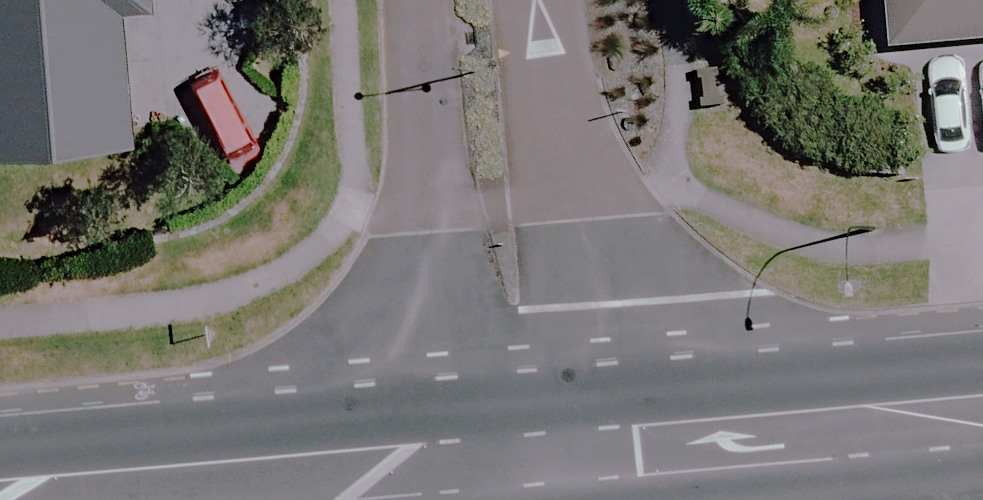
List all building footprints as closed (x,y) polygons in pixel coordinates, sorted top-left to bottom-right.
[(137,143),(126,23),(160,20),(158,0),(0,0),(0,155),(137,143)] [(903,48),(982,43),(982,0),(900,0),(903,48)]
